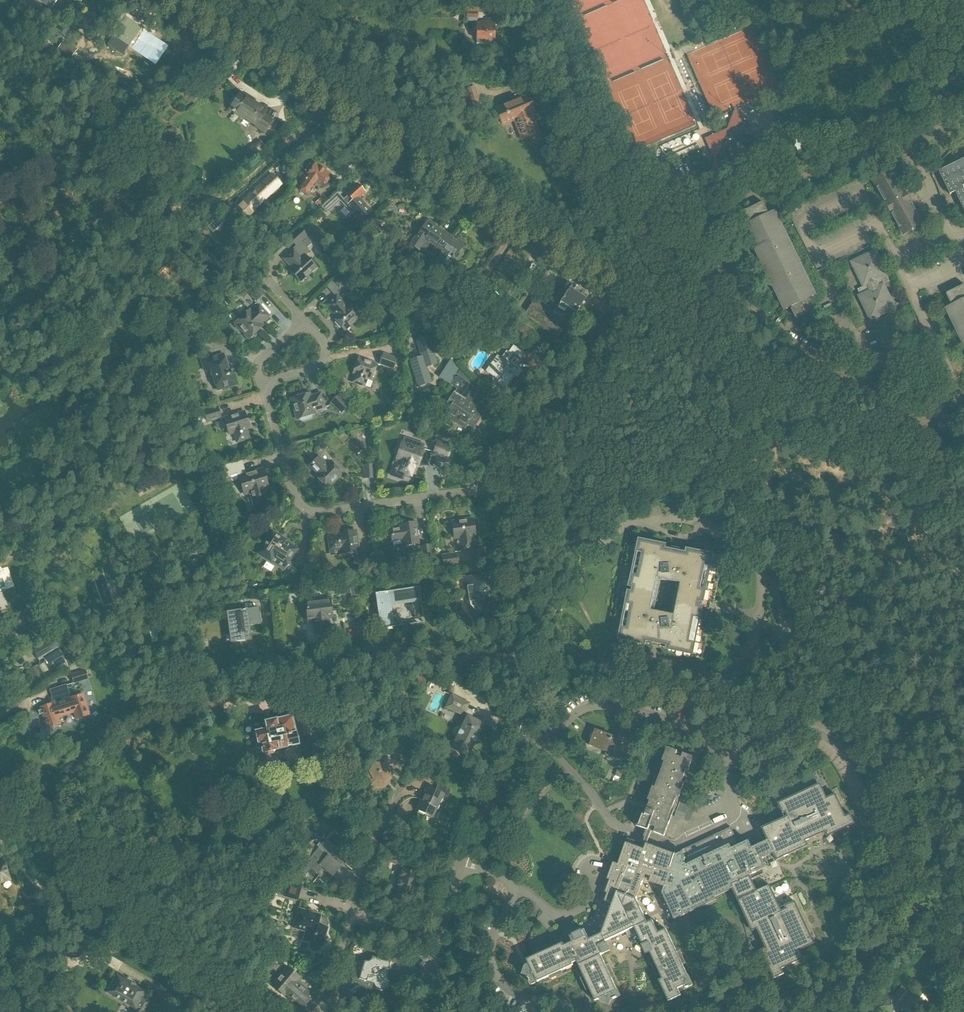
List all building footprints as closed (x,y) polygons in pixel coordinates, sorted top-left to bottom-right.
[(35,1),(34,0),(21,0),(15,8),(26,15),(35,1)] [(51,9),(57,0),(37,0),(51,9)] [(478,8),(466,8),(466,20),(477,20),(478,8)] [(167,47),(127,21),(116,38),(113,36),(107,45),(123,55),(130,45),(151,58),(149,60),(156,64),(167,47)] [(494,44),(494,23),(482,23),(482,24),(477,24),(476,40),(476,43),(485,43),(485,44),(494,44)] [(64,39),(57,49),(70,58),(77,49),(64,39)] [(361,80),(370,85),(374,77),(365,73),(361,80)] [(469,107),(480,104),(474,86),(454,93),(458,104),(467,101),(469,107)] [(246,98),(240,94),(237,97),(235,96),(229,104),(232,105),(230,109),(243,118),(244,116),(257,125),(256,126),(265,132),(273,121),(264,115),(266,111),(253,103),(254,101),(247,96),(246,98)] [(542,139),(531,113),(534,112),(527,95),(496,109),(502,125),(516,119),(524,138),(530,136),(533,143),(542,139)] [(171,103),(167,96),(160,100),(164,107),(171,103)] [(783,114),(787,123),(795,120),(791,110),(783,114)] [(715,179),(759,160),(739,116),(738,116),(734,125),(735,126),(713,136),(709,147),(719,168),(717,169),(714,178),(715,179)] [(250,147),(256,155),(266,148),(260,140),(250,147)] [(552,159),(554,164),(564,160),(562,155),(552,159)] [(791,164),(788,157),(765,167),(769,174),(791,164)] [(939,171),(950,195),(951,194),(950,190),(954,188),(959,198),(958,198),(963,209),(963,159),(939,171)] [(314,166),(312,165),(310,165),(305,171),(306,173),(308,174),(307,176),(303,182),(299,188),(299,190),(306,195),(309,194),(313,189),(317,183),(322,186),(323,183),(326,184),(329,180),(327,178),(329,175),(325,172),(326,171),(326,170),(325,171),(320,168),(320,167),(320,166),(319,167),(319,168),(314,165),(314,166)] [(874,181),(892,214),(904,234),(923,223),(893,170),(874,181)] [(277,187),(281,184),(273,175),(269,178),(270,179),(244,203),(242,200),(234,208),(248,221),(257,213),(255,208),(254,207),(277,186),(277,187)] [(362,220),(371,212),(357,198),(364,192),(358,185),(347,195),(348,195),(343,200),(362,220)] [(707,190),(698,194),(702,201),(710,198),(707,190)] [(330,209),(340,199),(335,194),(321,208),(325,212),(329,208),(330,209)] [(694,205),(701,202),(698,194),(690,197),(694,205)] [(324,202),(320,198),(315,203),(318,207),(324,202)] [(751,222),(743,226),(784,311),(792,307),(793,308),(792,308),(792,309),(792,310),(795,317),(796,318),(797,318),(798,318),(814,310),(815,310),(815,309),(815,308),(811,300),(810,300),(809,300),(809,299),(817,295),(776,210),(768,214),(767,213),(768,212),(768,211),(764,203),(763,202),(762,203),(746,211),(745,211),(745,212),(749,220),(749,221),(750,221),(751,221),(751,222)] [(436,246),(445,233),(434,226),(434,224),(428,220),(417,236),(415,236),(409,244),(419,250),(419,249),(420,250),(421,251),(422,251),(423,251),(425,250),(427,248),(428,247),(428,246),(428,245),(428,243),(429,242),(436,246)] [(310,274),(316,268),(305,255),(307,254),(308,252),(308,250),(307,249),(305,246),(301,242),(307,237),(300,229),(289,238),(297,247),(284,259),(295,271),(294,272),(295,273),(298,277),(300,278),(302,278),(303,277),(309,273),(310,274)] [(282,231),(276,237),(280,242),(286,236),(282,231)] [(436,246),(442,251),(436,260),(439,262),(438,265),(447,270),(450,265),(454,267),(465,251),(461,248),(464,244),(458,240),(456,241),(445,233),(436,246)] [(883,284),(880,279),(888,275),(876,250),(851,262),(863,287),(864,286),(867,292),(859,296),(871,321),(896,309),(884,284),(883,284)] [(515,286),(530,263),(515,254),(500,276),(515,286)] [(346,306),(341,300),(346,295),(342,290),(355,278),(347,270),(328,287),(336,296),(326,305),(338,319),(336,321),(335,323),(340,328),(342,327),(345,331),(354,322),(356,323),(360,320),(360,318),(361,317),(348,303),(346,306)] [(420,278),(427,284),(432,277),(425,271),(420,278)] [(256,301),(265,293),(255,283),(247,291),(256,301)] [(578,292),(579,290),(571,285),(567,291),(561,287),(548,307),(535,298),(524,316),(557,338),(565,326),(564,325),(567,320),(570,322),(586,297),(578,292)] [(948,293),(947,293),(947,294),(947,295),(951,302),(951,303),(952,303),(953,303),(953,304),(945,308),(963,347),(963,285),(948,293)] [(434,311),(406,294),(402,299),(419,310),(420,308),(431,315),(434,311)] [(442,314),(451,319),(459,306),(450,301),(442,314)] [(269,316),(259,305),(251,312),(249,310),(235,323),(235,324),(235,326),(238,330),(240,329),(249,339),(253,335),(255,336),(260,331),(259,329),(260,329),(258,327),(269,316)] [(905,322),(909,330),(914,328),(910,319),(905,322)] [(417,386),(431,382),(427,366),(437,363),(429,336),(416,340),(421,357),(410,360),(417,386)] [(525,354),(513,345),(508,352),(506,351),(500,360),(496,357),(485,371),(498,380),(498,381),(507,387),(515,376),(517,378),(523,371),(516,366),(515,367),(507,362),(513,353),(522,359),(525,354)] [(393,370),(397,359),(384,354),(379,364),(393,370)] [(226,370),(228,370),(224,355),(202,361),(205,371),(211,370),(217,390),(237,384),(233,372),(227,374),(226,370)] [(371,380),(372,377),(374,377),(375,372),(374,370),(376,364),(359,357),(355,367),(357,368),(352,382),(364,387),(367,379),(371,380)] [(449,366),(436,387),(441,390),(454,369),(449,366)] [(448,408),(445,412),(455,419),(465,425),(468,421),(475,426),(480,417),(485,410),(478,406),(477,407),(465,399),(473,387),(458,372),(456,374),(451,383),(450,383),(450,384),(456,388),(445,406),(448,408)] [(296,397),(290,399),(296,419),(298,418),(302,422),(312,419),(312,416),(313,414),(313,411),(325,407),(321,397),(320,393),(305,397),(304,395),(303,393),(296,395),(296,397)] [(341,412),(349,404),(339,394),(331,402),(341,412)] [(207,422),(220,418),(217,407),(203,411),(207,422)] [(249,439),(245,425),(248,424),(244,412),(224,418),(228,434),(233,433),(236,442),(249,439)] [(447,458),(451,447),(437,442),(433,453),(447,458)] [(418,461),(422,449),(402,443),(397,459),(402,461),(398,471),(411,475),(416,460),(418,461)] [(326,464),(318,456),(309,465),(321,477),(319,479),(319,480),(318,482),(321,484),(323,484),(327,488),(342,473),(330,461),(326,464)] [(220,477),(237,472),(234,462),(217,467),(220,477)] [(363,478),(374,477),(374,464),(362,465),(363,478)] [(268,500),(259,469),(244,474),(244,475),(242,475),(240,477),(238,480),(238,484),(239,487),(241,490),(244,492),(247,492),(249,491),(251,498),(254,497),(256,498),(258,500),(259,502),(268,500)] [(474,549),(471,531),(474,530),(473,517),(463,519),(451,521),(454,538),(459,537),(459,539),(457,540),(457,542),(458,544),(460,545),(461,551),(474,549)] [(413,522),(412,520),(407,521),(406,523),(404,523),(405,526),(390,528),(392,540),(401,539),(402,545),(418,543),(415,522),(413,522)] [(261,552),(260,554),(278,565),(280,562),(284,565),(286,562),(295,548),(286,543),(279,538),(280,537),(277,535),(271,532),(268,536),(263,543),(265,544),(266,545),(261,552)] [(358,550),(356,532),(327,536),(329,549),(340,548),(340,553),(353,551),(353,556),(355,567),(371,565),(370,554),(358,555),(358,550)] [(687,550),(686,554),(663,549),(664,545),(655,543),(656,540),(648,539),(648,542),(639,540),(637,551),(634,551),(633,558),(635,559),(634,567),(631,566),(630,574),(632,574),(630,586),(634,587),(633,593),(629,593),(627,604),(624,603),(622,611),(625,612),(623,620),(621,619),(619,626),(622,627),(620,639),(628,640),(628,643),(635,645),(636,642),(644,644),(645,640),(668,644),(667,648),(676,650),(675,653),(683,654),(683,652),(692,653),(694,642),(697,642),(699,635),(696,634),(697,626),(700,627),(702,619),(699,619),(701,607),(697,606),(698,600),(702,601),(705,589),(707,590),(709,582),(706,582),(708,574),(710,574),(712,567),(709,566),(711,555),(703,553),(703,550),(696,548),(695,551),(687,550)] [(421,560),(425,559),(433,558),(431,544),(419,546),(421,560)] [(443,566),(457,564),(456,552),(441,554),(443,566)] [(433,558),(425,559),(426,570),(434,568),(433,558)] [(486,588),(484,575),(471,577),(471,576),(463,578),(465,589),(466,589),(467,599),(470,598),(470,604),(474,609),(474,610),(472,611),(471,613),(472,615),(473,617),(477,622),(483,617),(484,617),(490,618),(495,614),(496,608),(487,597),(487,594),(487,593),(485,594),(485,589),(486,589),(486,588)] [(349,583),(351,599),(358,598),(356,582),(349,583)] [(350,593),(348,583),(334,585),(336,595),(350,593)] [(380,628),(388,627),(424,622),(419,586),(374,593),(380,628)] [(329,631),(327,617),(330,617),(329,610),(331,609),(329,599),(305,602),(307,620),(313,619),(315,632),(329,631)] [(259,623),(257,607),(245,609),(240,610),(226,612),(228,612),(231,632),(229,633),(230,641),(244,639),(243,632),(249,631),(248,625),(259,623)] [(57,635),(33,650),(39,661),(43,658),(61,647),(57,635)] [(37,666),(29,670),(36,683),(68,666),(64,655),(61,647),(43,658),(45,661),(37,666)] [(71,675),(74,684),(89,679),(86,670),(71,675)] [(26,689),(31,686),(27,680),(22,683),(26,689)] [(70,698),(66,685),(50,690),(53,698),(51,699),(49,702),(50,704),(40,707),(47,728),(59,724),(57,717),(74,712),(76,719),(89,715),(83,694),(70,698)] [(471,715),(472,714),(471,712),(470,711),(466,709),(468,703),(451,695),(445,707),(463,715),(466,716),(462,726),(459,725),(456,726),(454,728),(452,731),(452,734),(453,736),(456,738),(451,748),(467,756),(474,743),(473,741),(475,737),(476,737),(483,724),(470,718),(471,715)] [(323,715),(330,709),(322,698),(314,704),(323,715)] [(267,730),(256,732),(258,742),(257,743),(257,744),(256,744),(256,745),(256,746),(256,747),(256,748),(256,749),(257,749),(257,750),(258,751),(259,751),(259,752),(260,752),(263,751),(263,752),(267,755),(273,753),(276,749),(297,744),(297,743),(299,740),(298,736),(295,734),(290,713),(274,717),(275,720),(265,723),(267,730)] [(619,740),(611,738),(612,735),(596,729),(590,746),(598,749),(600,745),(615,751),(613,757),(621,760),(623,755),(628,757),(634,741),(620,736),(619,740)] [(379,786),(386,784),(383,779),(386,776),(387,772),(386,768),(390,767),(404,743),(391,735),(377,759),(372,761),(367,765),(371,768),(370,772),(371,776),(374,779),(371,784),(379,786)] [(682,758),(676,756),(678,751),(668,748),(663,761),(665,762),(656,788),(653,787),(648,801),(651,802),(646,814),(642,812),(637,826),(665,836),(672,816),(670,815),(677,796),(679,797),(684,783),(682,782),(686,770),(689,771),(694,757),(683,753),(682,758)] [(589,988),(595,1001),(601,999),(602,1002),(609,1005),(611,1001),(620,996),(612,978),(614,977),(609,967),(607,968),(601,955),(610,951),(606,942),(634,929),(636,934),(637,934),(647,954),(650,953),(662,980),(659,981),(669,1002),(681,997),(678,990),(685,986),(686,989),(692,986),(683,965),(685,964),(680,953),(678,954),(667,930),(659,934),(653,922),(649,924),(637,899),(645,875),(651,876),(650,882),(665,887),(663,894),(675,920),(717,900),(716,897),(732,889),(752,931),(757,929),(766,948),(761,950),(774,979),(785,974),(782,969),(805,959),(801,950),(815,943),(795,901),(785,906),(786,909),(782,910),(770,885),(757,891),(750,875),(762,870),(758,861),(774,854),(777,861),(800,850),(798,845),(828,831),(829,834),(850,825),(835,794),(827,798),(820,783),(778,803),(783,813),(786,812),(787,816),(762,828),(768,840),(753,848),(749,840),(740,845),(731,827),(682,850),(683,852),(677,855),(647,844),(645,850),(635,847),(636,842),(628,839),(619,865),(614,864),(614,865),(617,871),(606,902),(613,905),(603,933),(589,940),(585,930),(570,937),(572,942),(565,946),(563,943),(551,949),(550,947),(539,952),(540,954),(527,960),(529,965),(526,967),(524,974),(528,975),(532,985),(550,976),(551,978),(562,973),(561,971),(574,965),(573,964),(577,962),(584,978),(582,979),(587,989),(589,988)] [(447,796),(450,790),(438,784),(435,790),(427,786),(423,796),(424,796),(422,800),(421,799),(416,809),(430,816),(434,809),(435,810),(443,794),(447,796)] [(337,849),(325,839),(323,842),(319,840),(315,840),(311,841),(308,844),(306,847),(305,852),(306,855),(309,859),(306,863),(317,873),(322,867),(333,876),(341,866),(340,866),(343,862),(337,858),(340,855),(341,856),(344,853),(338,847),(337,849)] [(410,867),(414,855),(393,849),(390,861),(402,864),(401,869),(400,868),(393,897),(412,903),(420,874),(407,870),(408,866),(410,867)] [(9,879),(4,862),(0,864),(0,882),(9,879)] [(297,900),(301,887),(288,883),(284,896),(297,900)] [(23,912),(25,919),(39,916),(34,900),(19,903),(22,912),(23,912)] [(311,950),(318,950),(319,949),(321,945),(322,946),(323,943),(325,942),(326,937),(325,935),(327,927),(326,927),(326,926),(323,920),(325,919),(324,917),(320,916),(321,915),(315,913),(314,911),(309,910),(307,911),(298,908),(298,909),(301,910),(299,915),(296,914),(293,928),(305,931),(305,934),(313,937),(311,942),(309,946),(311,950)] [(390,962),(372,956),(371,960),(367,961),(364,960),(359,979),(366,981),(373,983),(376,988),(381,990),(387,987),(388,981),(385,976),(387,969),(388,969),(390,962)] [(316,999),(296,981),(299,977),(287,967),(272,985),(284,996),(285,994),(306,1011),(316,999)] [(145,1010),(150,1001),(142,997),(146,992),(136,986),(126,980),(116,975),(106,993),(114,997),(114,998),(127,1005),(135,1009),(133,1011),(148,1011),(145,1010)] [(930,1001),(929,999),(931,996),(923,987),(920,990),(917,988),(912,994),(902,986),(893,996),(892,995),(891,996),(889,995),(883,1002),(879,998),(871,1007),(876,1011),(883,1007),(888,1011),(920,1011),(930,1001)] [(332,1008),(342,996),(332,988),(322,999),(332,1008)]
